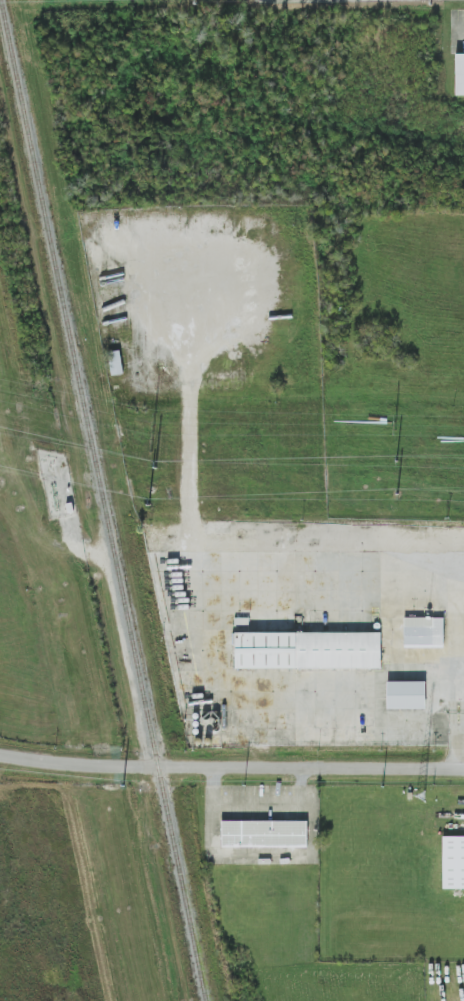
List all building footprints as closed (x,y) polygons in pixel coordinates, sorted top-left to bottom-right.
[(455,53),(455,95),(463,95),(463,53),(455,53)] [(124,374),(119,350),(107,353),(112,376),(124,374)] [(443,617),(404,617),(404,647),(443,647),(443,617)] [(380,632),(235,632),(235,669),(380,669),(380,632)] [(425,681),(386,681),(386,710),(425,710),(425,681)] [(307,819),(221,819),(221,847),(307,847),(307,819)] [(443,835),(443,888),(463,888),(463,835),(443,835)]
